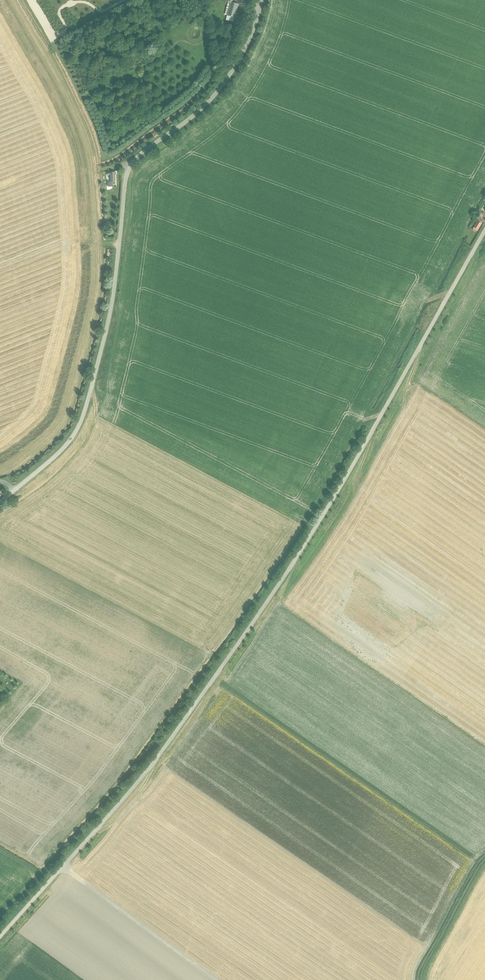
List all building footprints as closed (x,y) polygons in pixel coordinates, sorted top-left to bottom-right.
[(238,4),(232,2),(233,0),(227,0),(227,1),(228,2),(225,14),(235,17),(238,4)] [(112,182),(115,181),(115,172),(107,172),(107,175),(110,175),(110,180),(108,180),(108,186),(112,186),(112,182)] [(477,231),(478,229),(483,222),(479,219),(473,229),(477,231)]
